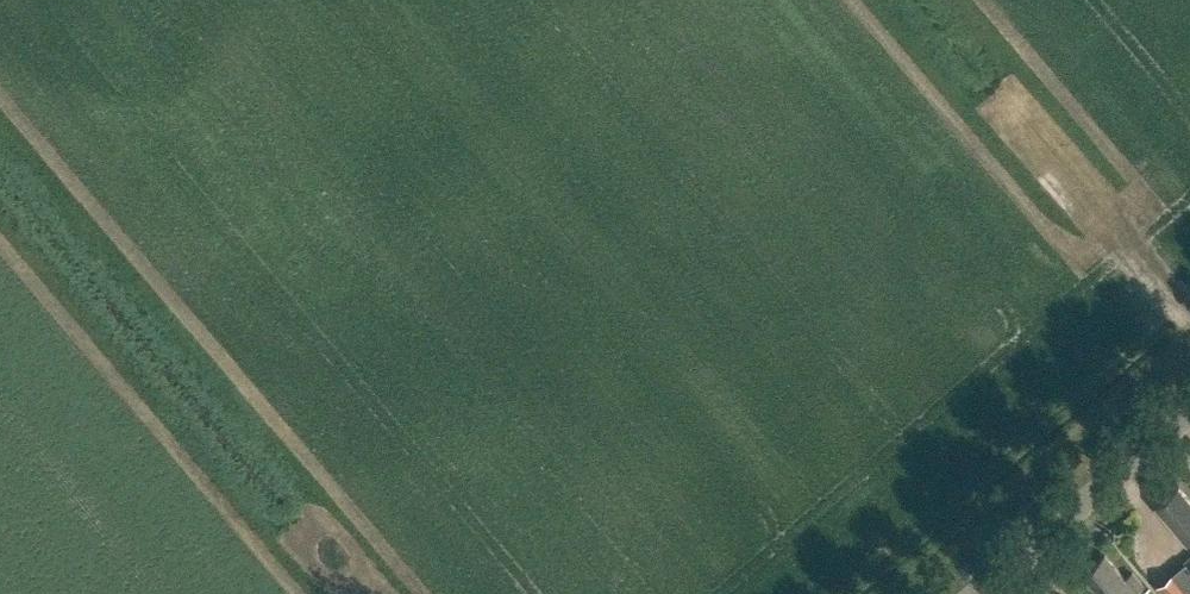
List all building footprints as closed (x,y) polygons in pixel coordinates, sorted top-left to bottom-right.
[(1156,505),(1187,541),(1189,540),(1189,541),(1189,499),(1179,486),(1156,505)] [(1144,585),(1132,571),(1126,577),(1104,552),(1081,573),(1100,593),(1133,593),(1144,585)]
